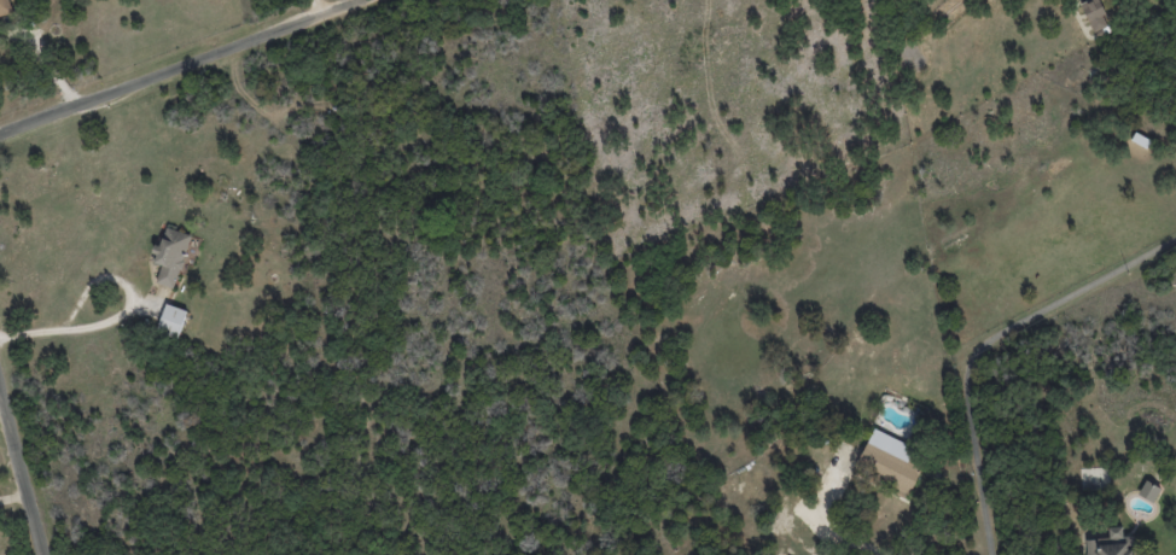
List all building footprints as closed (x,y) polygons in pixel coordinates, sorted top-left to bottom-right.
[(9,0),(0,0),(0,16),(13,12),(9,0)] [(1098,0),(1088,0),(1080,4),(1093,32),(1109,25),(1098,0)] [(175,288),(191,235),(164,227),(154,262),(162,264),(157,283),(175,288)] [(177,339),(187,311),(166,303),(156,332),(177,339)] [(911,492),(923,463),(916,460),(921,449),(872,429),(856,468),(911,492)] [(1138,494),(1153,502),(1161,489),(1146,480),(1138,494)] [(1086,554),(1136,554),(1135,535),(1123,536),(1123,526),(1108,527),(1109,538),(1085,539),(1086,554)]
